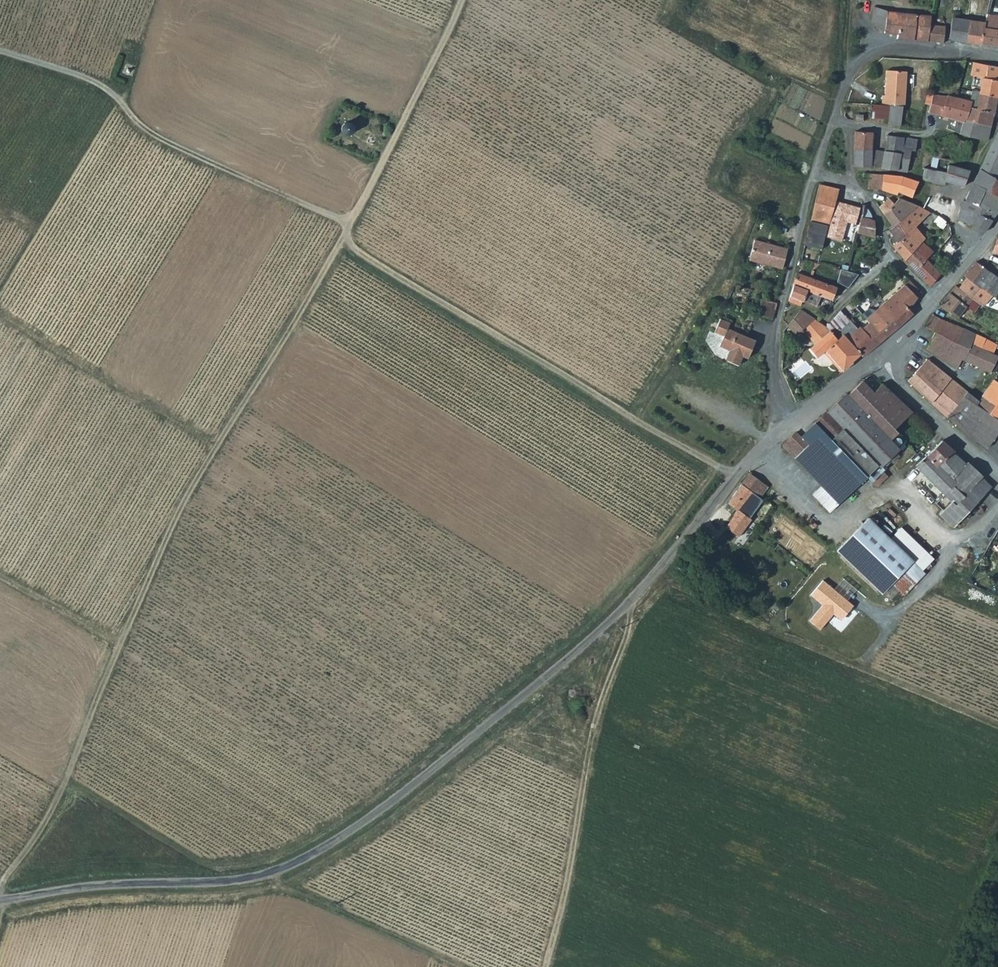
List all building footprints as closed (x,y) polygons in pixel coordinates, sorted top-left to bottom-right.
[(997,14),(997,0),(993,0),(989,12),(997,14)] [(899,34),(898,37),(915,38),(918,13),(888,10),(875,5),(874,19),(889,32),(899,34)] [(989,12),(988,12),(986,21),(985,26),(997,28),(997,14),(989,12)] [(932,14),(918,13),(915,38),(945,40),(946,24),(932,23),(932,14)] [(986,21),(970,20),(967,41),(997,44),(997,28),(985,26),(986,21)] [(941,72),(952,72),(952,59),(941,59),(941,72)] [(972,74),(984,76),(987,77),(989,64),(974,62),(972,74)] [(987,77),(984,76),(984,80),(981,94),(997,97),(997,65),(989,64),(987,77)] [(906,70),(886,69),(885,77),(906,78),(906,70)] [(885,94),(882,94),(882,103),(890,103),(903,104),(905,104),(906,78),(885,77),(885,94)] [(949,95),(947,106),(932,103),(930,112),(965,121),(965,119),(993,126),(997,100),(997,97),(981,94),(978,107),(972,106),(974,100),(949,95)] [(949,95),(934,95),(933,101),(932,103),(947,106),(949,95)] [(874,117),(890,118),(890,103),(882,103),(874,103),(874,117)] [(903,104),(890,103),(890,118),(890,124),(902,125),(902,115),(903,108),(903,104)] [(965,119),(965,121),(962,133),(989,139),(993,126),(965,119)] [(354,126),(351,123),(349,122),(344,124),(342,128),(343,132),(347,135),(351,134),(354,131),(354,126)] [(855,165),(873,166),(874,132),(856,131),(855,165)] [(919,138),(888,134),(886,150),(911,153),(912,151),(917,151),(919,138)] [(931,140),(919,138),(917,151),(931,153),(933,143),(930,143),(931,140)] [(990,173),(997,157),(997,142),(995,140),(990,150),(982,169),(990,173)] [(886,150),(883,167),(909,170),(911,153),(886,150)] [(953,160),(936,155),(932,168),(936,169),(949,173),(952,164),(953,160)] [(952,164),(949,173),(936,169),(933,181),(946,184),(947,180),(965,185),(971,169),(952,164)] [(936,169),(932,168),(927,168),(925,177),(927,180),(933,181),(936,169)] [(990,173),(982,169),(975,182),(997,197),(997,178),(990,173)] [(885,174),(870,172),(870,179),(869,188),(883,189),(885,174)] [(913,196),(919,179),(907,176),(885,174),(883,189),(898,194),(899,192),(913,196)] [(966,200),(997,213),(997,197),(975,182),(966,200)] [(840,188),(822,183),(811,227),(807,246),(825,250),(828,238),(831,225),(837,198),(840,188)] [(894,204),(895,203),(893,200),(890,197),(880,206),(884,214),(888,210),(884,207),(889,200),(894,204)] [(863,217),(865,203),(837,198),(831,225),(828,238),(842,241),(848,223),(859,226),(858,230),(864,232),(862,238),(869,240),(870,234),(876,235),(875,219),(863,217)] [(884,214),(893,226),(918,205),(901,198),(895,203),(894,204),(889,200),(884,207),(888,210),(884,214)] [(951,216),(955,204),(940,200),(937,209),(951,216)] [(962,207),(995,219),(997,213),(966,200),(964,200),(962,207)] [(928,202),(925,207),(932,211),(934,205),(928,202)] [(917,227),(930,215),(933,212),(932,211),(925,207),(918,205),(893,226),(891,228),(899,242),(917,227)] [(958,217),(960,219),(980,228),(987,231),(995,219),(962,207),(958,217)] [(941,217),(933,212),(930,215),(933,218),(937,220),(941,217)] [(973,238),(980,228),(960,219),(960,225),(964,232),(973,238)] [(924,240),(928,237),(921,230),(917,227),(899,242),(895,245),(905,259),(924,240)] [(755,240),(750,260),(782,268),(787,249),(755,240)] [(924,240),(905,259),(905,260),(931,285),(942,274),(927,260),(935,251),(924,240)] [(942,274),(950,265),(935,251),(927,260),(942,274)] [(982,287),(991,294),(993,295),(996,291),(997,292),(997,278),(976,262),(964,276),(967,278),(980,289),(982,287)] [(839,268),(834,280),(847,286),(852,273),(839,268)] [(798,271),(793,296),(820,306),(824,295),(834,299),(839,286),(798,271)] [(972,297),(983,305),(991,294),(982,287),(980,289),(967,278),(959,287),(972,297)] [(922,290),(912,280),(907,284),(920,296),(922,290)] [(883,316),(876,323),(888,336),(915,313),(910,308),(920,296),(907,284),(877,310),(883,316)] [(938,306),(958,317),(966,306),(972,297),(959,287),(952,295),(949,293),(938,306)] [(972,297),(966,306),(977,314),(983,305),(972,297)] [(778,303),(763,299),(759,312),(775,318),(778,303)] [(849,304),(858,313),(863,309),(853,299),(849,304)] [(791,302),(788,311),(795,318),(805,328),(817,317),(791,302)] [(876,323),(883,316),(877,310),(876,311),(872,307),(865,313),(865,315),(874,324),(876,323)] [(860,327),(850,337),(866,355),(883,341),(888,336),(876,323),(874,324),(865,315),(865,313),(855,322),(860,327)] [(924,325),(930,329),(938,317),(932,314),(924,325)] [(729,326),(731,321),(722,317),(716,331),(725,335),(721,345),(731,349),(727,358),(740,363),(744,354),(749,357),(757,339),(729,326)] [(804,329),(813,341),(829,326),(817,317),(805,328),(804,329)] [(964,328),(938,317),(930,329),(935,331),(927,349),(946,360),(964,328)] [(804,329),(805,328),(795,318),(789,324),(798,334),(804,329)] [(842,331),(848,338),(850,337),(860,327),(855,322),(852,319),(841,330),(842,331)] [(829,326),(813,341),(816,344),(810,348),(819,358),(827,351),(844,370),(857,359),(837,335),(829,326)] [(957,367),(962,358),(971,342),(975,334),(964,328),(946,360),(957,367)] [(842,331),(837,335),(857,359),(862,354),(848,338),(842,331)] [(996,344),(975,334),(971,342),(992,353),(996,344)] [(850,337),(848,338),(862,354),(865,356),(866,355),(850,337)] [(997,355),(992,353),(971,342),(962,358),(990,371),(997,355)] [(907,381),(946,417),(948,415),(967,391),(927,359),(907,381)] [(997,402),(997,384),(993,380),(982,396),(996,405),(997,402)] [(849,395),(848,394),(829,411),(828,410),(810,427),(867,477),(870,479),(882,468),(881,467),(864,450),(879,436),(887,444),(891,440),(899,432),(896,428),(913,412),(883,383),(874,392),(864,381),(849,395)] [(970,394),(967,391),(948,415),(951,418),(970,394)] [(951,418),(974,438),(986,447),(997,430),(997,421),(989,414),(975,404),(978,400),(970,394),(951,418)] [(989,414),(996,405),(982,396),(978,400),(975,404),(989,414)] [(996,405),(989,414),(997,421),(997,402),(996,405)] [(839,503),(867,477),(810,427),(801,435),(797,431),(787,440),(800,453),(796,458),(839,503)] [(864,450),(881,467),(900,449),(891,440),(887,444),(879,436),(864,450)] [(940,465),(946,472),(960,458),(954,452),(954,451),(942,440),(929,455),(938,466),(940,465)] [(940,465),(938,466),(929,455),(918,466),(952,501),(941,513),(955,526),(991,485),(983,476),(983,475),(968,462),(966,463),(960,458),(946,472),(940,465)] [(751,472),(748,476),(743,484),(762,497),(769,486),(751,472)] [(762,497),(743,484),(729,504),(738,510),(725,528),(738,537),(752,518),(750,517),(765,499),(762,497)] [(911,559),(891,539),(865,517),(833,550),(877,595),(911,559)] [(923,570),(934,558),(902,528),(891,539),(911,559),(923,570)] [(853,606),(823,581),(811,596),(822,606),(808,621),(820,631),(834,615),(841,621),(853,606)]
